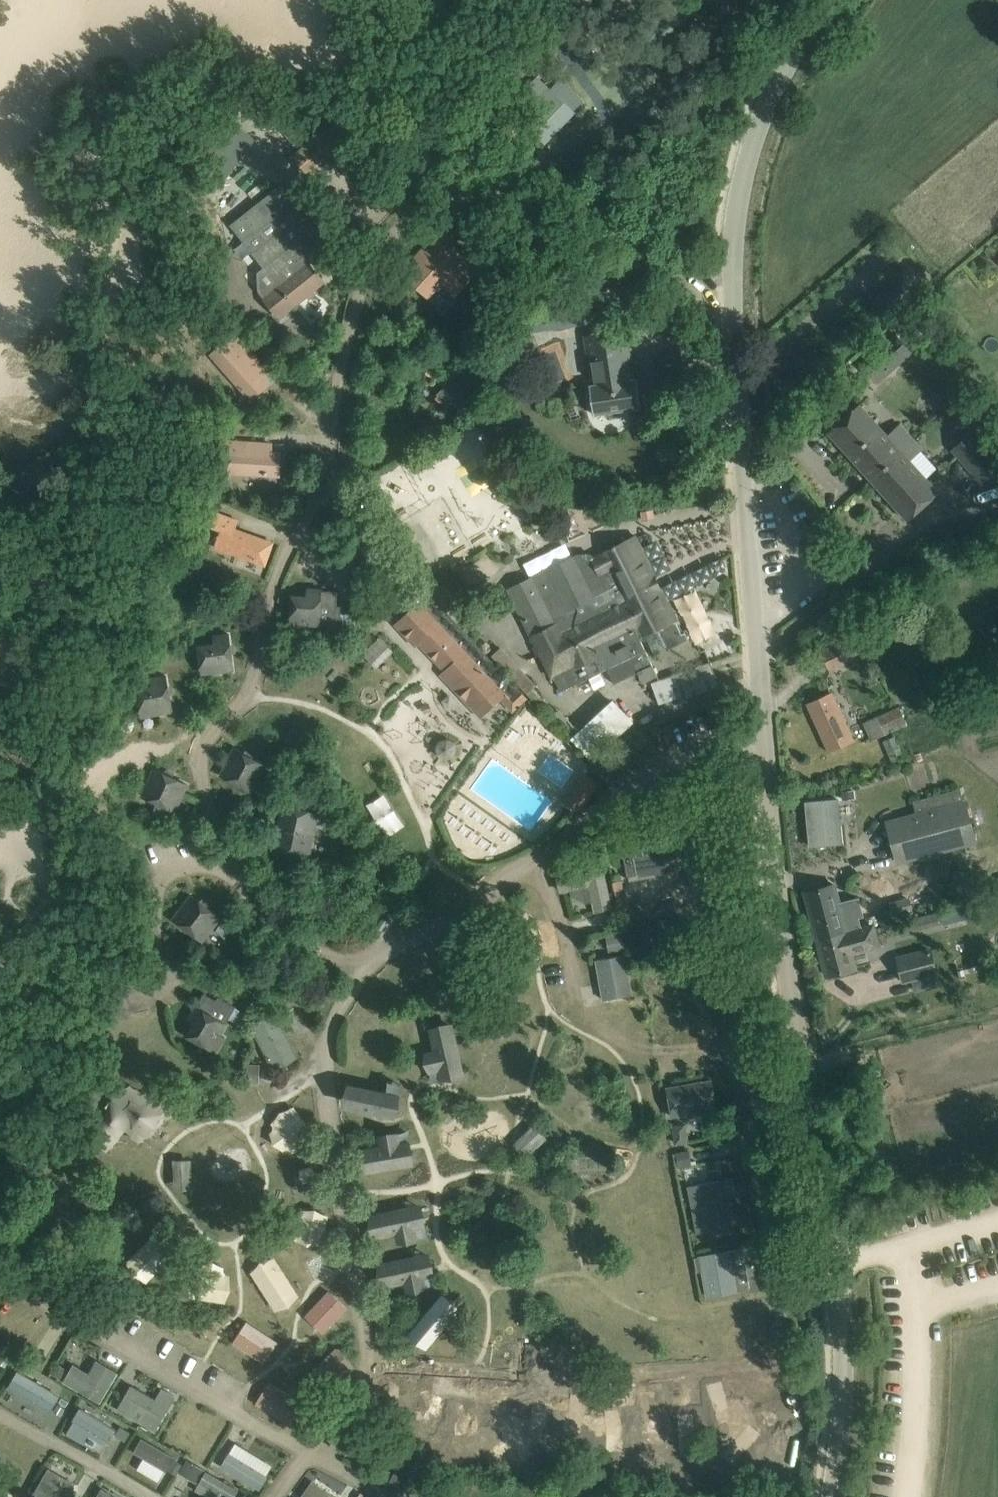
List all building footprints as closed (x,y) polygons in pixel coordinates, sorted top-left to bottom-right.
[(537,74),(514,99),(534,118),(527,125),(546,143),(576,111),(557,93),(537,74)] [(253,253),(252,254),(264,268),(271,262),(286,280),(264,298),(279,317),(324,281),(308,262),(309,262),(282,229),(282,230),(273,219),(287,208),(274,192),(242,217),(243,218),(235,224),(244,235),(252,229),(254,232),(243,241),(253,253)] [(408,279),(423,292),(441,273),(460,290),(474,275),(455,258),(460,253),(439,234),(426,248),(429,250),(423,257),(426,260),(408,279)] [(527,303),(531,331),(588,323),(584,295),(527,303)] [(608,356),(588,359),(592,385),(590,385),(594,415),(641,408),(637,378),(634,378),(626,329),(605,332),(608,356)] [(896,333),(861,364),(877,382),(912,351),(896,333)] [(265,371),(232,335),(209,356),(241,393),(265,371)] [(468,391),(436,360),(426,370),(444,387),(437,394),(451,408),(468,391)] [(467,398),(458,407),(467,416),(476,407),(475,406),(468,399),(467,398)] [(859,404),(828,432),(870,479),(914,439),(900,424),(895,428),(897,431),(890,438),(873,419),(859,404)] [(975,434),(953,455),(980,485),(997,469),(997,459),(975,434)] [(914,439),(870,479),(908,520),(939,492),(910,460),(923,449),(914,439)] [(270,444),(221,441),(220,472),(268,475),(270,444)] [(238,520),(217,513),(211,528),(220,531),(215,547),(258,562),(259,560),(257,560),(264,540),(234,529),(238,520)] [(658,629),(668,649),(688,640),(685,633),(682,634),(675,621),(677,620),(661,587),(659,588),(654,578),(656,577),(635,535),(624,541),(605,551),(605,552),(593,558),(591,554),(578,554),(508,589),(519,612),(520,612),(532,636),(552,677),(554,676),(561,691),(570,687),(592,676),(601,671),(607,668),(614,683),(638,671),(643,682),(658,675),(657,674),(638,634),(643,630),(645,635),(658,629)] [(714,545),(667,561),(675,584),(722,569),(714,545)] [(308,597),(292,596),(290,629),(307,630),(308,625),(320,626),(320,615),(336,615),(338,591),(322,590),(322,589),(308,589),(308,597)] [(447,670),(445,673),(483,713),(505,693),(504,691),(510,685),(517,693),(514,696),(519,702),(526,697),(431,595),(420,605),(419,604),(397,624),(416,645),(420,641),(447,670)] [(842,642),(822,651),(830,669),(867,653),(861,642),(873,637),(872,635),(882,630),(879,623),(868,629),(869,630),(858,635),(854,627),(839,634),(842,642)] [(215,644),(198,646),(201,666),(218,664),(219,672),(234,670),(229,634),(214,636),(215,644)] [(380,636),(362,652),(372,662),(389,645),(380,636)] [(717,676),(715,676),(711,665),(712,664),(711,662),(710,663),(660,681),(652,684),(660,704),(684,695),(687,697),(720,686),(716,678),(717,678),(717,676)] [(157,706),(158,714),(173,711),(166,675),(151,678),(153,686),(136,689),(140,709),(157,706)] [(829,751),(839,747),(853,740),(832,693),(808,703),(829,751)] [(592,760),(633,723),(613,700),(571,738),(592,760)] [(906,725),(898,707),(863,723),(872,741),(906,725)] [(616,754),(625,765),(650,741),(641,731),(632,740),(627,735),(614,746),(619,752),(616,754)] [(228,761),(221,775),(228,779),(246,788),(253,792),(267,765),(234,749),(228,761)] [(154,769),(142,796),(175,811),(187,784),(154,769)] [(567,806),(569,803),(579,810),(598,783),(585,774),(564,803),(567,806)] [(853,790),(842,791),(843,799),(854,798),(853,790)] [(386,791),(367,804),(391,838),(410,824),(386,791)] [(838,799),(806,802),(810,846),(842,843),(838,799)] [(917,816),(888,823),(898,862),(975,841),(965,803),(964,803),(917,816)] [(279,822),(277,835),(278,835),(275,851),(308,858),(311,842),(312,842),(315,829),(304,827),(307,811),(284,806),(280,822),(279,822)] [(632,843),(623,844),(630,881),(631,880),(631,878),(639,876),(639,875),(653,873),(656,872),(656,876),(671,873),(670,867),(691,863),(696,891),(718,887),(710,841),(688,846),(689,853),(683,854),(679,834),(632,842),(632,843)] [(589,886),(593,902),(595,913),(612,909),(603,865),(559,875),(559,878),(557,881),(559,887),(562,889),(562,892),(589,886)] [(987,884),(990,897),(997,895),(997,881),(987,884)] [(825,887),(806,892),(817,937),(827,975),(837,973),(846,971),(856,968),(852,955),(881,948),(874,923),(846,930),(843,921),(863,916),(859,899),(839,904),(834,884),(825,887)] [(183,906),(173,919),(180,924),(194,935),(202,941),(220,917),(191,895),(183,906)] [(637,921),(643,953),(683,946),(680,927),(655,931),(653,919),(637,921)] [(622,934),(607,937),(610,951),(624,948),(622,934)] [(937,975),(932,949),(897,957),(903,983),(937,975)] [(625,955),(596,960),(603,1000),(632,995),(630,982),(632,982),(631,978),(629,978),(625,955)] [(647,982),(646,1000),(699,1002),(700,974),(683,973),(683,984),(647,982)] [(188,1036),(217,1053),(225,1037),(221,1035),(227,1025),(217,1019),(225,1005),(204,993),(196,1007),(195,1007),(189,1018),(196,1022),(188,1036)] [(268,1020),(254,1027),(275,1069),(297,1057),(291,1046),(280,1051),(275,1041),(280,1038),(275,1028),(274,1024),(271,1025),(268,1020)] [(438,1053),(426,1055),(429,1069),(458,1062),(450,1024),(433,1028),(435,1040),(431,1041),(432,1047),(437,1046),(438,1053)] [(520,1063),(507,1062),(509,1037),(492,1036),(489,1074),(519,1076),(520,1063)] [(249,1065),(248,1081),(258,1082),(259,1065),(249,1065)] [(711,1080),(667,1088),(672,1116),(716,1109),(711,1080)] [(349,1087),(346,1103),(383,1111),(395,1114),(399,1097),(387,1095),(349,1087)] [(119,1123),(136,1133),(153,1107),(136,1097),(119,1123)] [(271,1119),(288,1154),(318,1140),(302,1105),(271,1119)] [(683,1126),(671,1128),(674,1144),(686,1142),(683,1126)] [(367,1151),(359,1152),(362,1170),(401,1163),(395,1133),(381,1136),(384,1148),(378,1149),(378,1145),(367,1147),(367,1151)] [(571,1147),(552,1151),(555,1169),(575,1165),(571,1147)] [(688,1151),(677,1153),(680,1167),(691,1165),(688,1151)] [(728,1228),(723,1199),(719,1181),(688,1186),(697,1234),(728,1228)] [(409,1209),(370,1217),(374,1234),(386,1232),(387,1236),(393,1235),(392,1231),(398,1229),(401,1242),(415,1239),(409,1209)] [(150,1227),(139,1263),(167,1272),(178,1235),(150,1227)] [(743,1249),(700,1257),(704,1280),(703,1280),(703,1284),(705,1284),(707,1296),(738,1290),(733,1260),(745,1258),(743,1249)] [(254,1268),(277,1313),(304,1299),(280,1254),(254,1268)] [(417,1258),(379,1266),(383,1283),(394,1281),(395,1285),(401,1284),(400,1280),(407,1278),(409,1290),(423,1287),(417,1258)] [(194,1282),(193,1299),(236,1302),(237,1285),(194,1282)] [(329,1291),(312,1310),(329,1327),(347,1308),(329,1291)] [(425,1344),(450,1315),(437,1304),(412,1333),(425,1344)] [(247,1322),(234,1343),(258,1358),(271,1338),(247,1322)] [(338,1348),(319,1366),(335,1384),(354,1366),(338,1348)] [(6,1355),(1,1363),(6,1366),(11,1358),(6,1355)] [(86,1380),(70,1370),(64,1381),(99,1402),(117,1372),(98,1361),(86,1380)] [(55,1368),(52,1374),(59,1378),(63,1372),(55,1368)] [(396,1405),(418,1405),(418,1382),(396,1383),(396,1405)] [(269,1383),(257,1404),(282,1418),(294,1397),(269,1383)] [(448,1383),(439,1426),(457,1430),(467,1387),(448,1383)] [(176,1397),(162,1389),(151,1409),(125,1395),(117,1409),(156,1431),(176,1397)] [(62,1398),(59,1402),(66,1406),(69,1402),(62,1398)] [(58,1404),(54,1411),(61,1415),(65,1408),(58,1404)] [(213,1458),(224,1426),(215,1423),(213,1429),(200,1424),(191,1450),(213,1458)] [(120,1426),(115,1435),(126,1441),(131,1432),(120,1426)] [(438,1441),(436,1447),(444,1450),(447,1444),(438,1441)] [(229,1453),(221,1466),(259,1489),(267,1475),(238,1458),(243,1448),(236,1443),(230,1453),(229,1453)] [(175,1460),(169,1470),(176,1474),(182,1464),(175,1460)] [(187,1460),(182,1470),(198,1480),(204,1470),(187,1460)] [(82,1483),(49,1465),(34,1493),(41,1496),(75,1496),(82,1483)] [(199,1488),(213,1496),(237,1496),(240,1493),(208,1473),(199,1488)] [(303,1496),(336,1496),(314,1481),(303,1496)] [(118,1496),(103,1486),(96,1496),(118,1496)]
